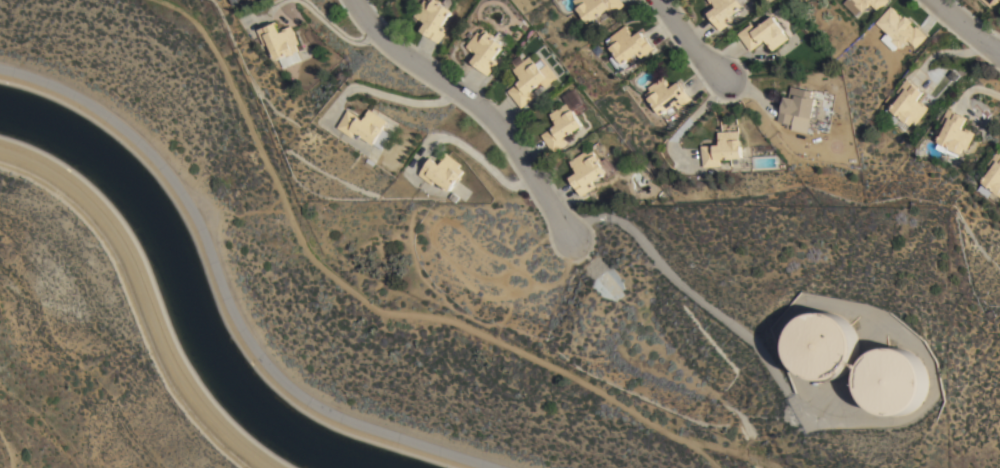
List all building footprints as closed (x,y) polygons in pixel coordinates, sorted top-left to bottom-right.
[(423,3),(426,0),(428,0),(430,1),(431,0),(441,0),(456,10),(446,25),(450,28),(439,43),(422,30),(427,23),(415,16),(420,9),(416,6),(420,1),(423,3)] [(577,7),(573,0),(620,0),(624,5),(610,15),(605,9),(586,23),(575,8),(577,7)] [(712,2),(711,0),(751,0),(745,4),(746,5),(731,16),(734,21),(721,31),(708,13),(717,6),(714,1),(712,2)] [(853,2),(851,0),(889,0),(878,11),(870,4),(865,10),(864,8),(860,12),(859,11),(855,16),(848,9),(852,5),(852,4),(853,2)] [(999,0),(999,1),(992,9),(982,0),(999,0)] [(915,48),(913,46),(912,46),(906,41),(899,49),(896,46),(892,50),(880,39),(885,33),(874,23),(890,6),(892,7),(897,11),(896,12),(899,15),(900,14),(903,17),(905,15),(912,22),(910,24),(914,27),(915,26),(926,36),(915,48)] [(753,23),(757,28),(776,15),(787,31),(786,31),(791,38),(774,50),(767,40),(752,51),(739,33),(753,23)] [(301,60),(281,68),(278,59),(274,61),(267,43),(262,45),(255,30),(265,26),(265,27),(276,22),(280,32),(283,31),(282,29),(292,25),(300,46),(297,47),(298,51),(297,51),(301,60)] [(605,44),(611,39),(609,36),(626,24),(633,35),(640,30),(653,49),(637,60),(634,55),(624,62),(626,65),(617,72),(608,59),(613,56),(605,44)] [(478,53),(474,49),(472,51),(467,46),(480,31),(482,33),(486,28),(497,37),(502,31),(510,38),(505,44),(506,45),(484,71),(472,61),(477,55),(478,53)] [(547,88),(543,83),(532,92),(536,97),(521,109),(508,91),(522,80),(514,70),(518,66),(514,61),(522,55),(527,61),(533,57),(537,63),(544,57),(560,77),(547,88)] [(663,75),(670,85),(668,87),(669,89),(678,82),(691,98),(664,119),(661,114),(659,116),(643,95),(650,90),(647,87),(663,75)] [(896,92),(906,79),(923,93),(918,99),(928,107),(912,127),(909,125),(908,126),(907,126),(902,132),(880,115),(887,107),(889,109),(900,95),(896,92)] [(821,107),(818,119),(814,118),(814,119),(795,114),(791,129),(785,128),(786,124),(778,121),(781,107),(783,107),(786,96),(789,97),(792,86),(815,92),(814,98),(819,99),(817,106),(821,107)] [(563,97),(576,89),(588,109),(578,115),(585,126),(565,138),(569,144),(553,154),(542,135),(558,125),(551,114),(568,104),(563,97)] [(961,156),(936,142),(945,126),(940,123),(949,107),(968,118),(962,129),(964,130),(965,128),(974,133),(961,156)] [(363,120),(370,109),(388,121),(383,129),(392,135),(382,151),(354,132),(351,137),(336,128),(348,110),(363,120)] [(721,131),(736,130),(736,119),(721,120),(721,131)] [(719,145),(719,132),(740,130),(742,158),(719,160),(720,167),(701,168),(700,146),(719,145)] [(576,174),(569,162),(587,151),(589,154),(594,151),(601,162),(608,158),(617,172),(605,180),(603,177),(593,183),(596,187),(581,197),(569,178),(576,174)] [(999,151),(999,152),(999,197),(997,195),(996,196),(991,192),(986,198),(976,190),(982,183),(980,182),(992,168),(988,165),(999,151)] [(426,167),(427,168),(434,159),(440,163),(448,153),(464,165),(461,167),(467,172),(450,192),(436,181),(433,185),(419,175),(426,167)] [(453,192),(460,197),(456,203),(449,198),(453,192)] [(857,357),(856,360),(855,363),(853,365),(851,368),(848,370),(846,372),(843,374),(840,376),(837,377),(834,378),(831,379),(827,379),(824,379),(820,379),(817,378),(814,377),(811,376),(808,375),(805,373),(803,371),(800,368),(798,365),(796,363),(795,359),(793,356),(792,353),(792,350),(791,347),(791,343),(792,340),(792,337),(793,334),(795,331),(796,328),(798,325),(800,322),(803,320),(805,318),(808,316),(811,314),(814,313),(817,312),(820,311),(823,311),(827,311),(830,311),(834,312),(837,313),(840,314),(843,316),(845,318),(848,320),(851,322),(853,325),(854,327),(856,331),(857,334),(858,337),(859,340),(859,343),(859,347),(859,350),(858,353),(857,357)] [(927,387),(926,390),(925,393),(924,396),(922,399),(920,402),(918,404),(916,406),(913,408),(910,410),(907,411),(904,413),(901,413),(897,414),(894,414),(891,414),(888,413),(884,412),(881,411),(878,410),(876,408),(873,406),(871,404),(868,402),(866,399),(865,396),(863,393),(862,390),(861,387),(861,383),(861,380),(861,377),(861,374),(862,370),(863,367),(865,364),(867,361),(869,359),(871,356),(873,354),(876,352),(879,350),(882,349),(885,348),(888,347),(891,347),(894,346),(898,347),(901,347),(904,348),(907,349),(910,351),(913,352),(916,354),(918,356),(920,359),(922,361),(924,364),(925,367),(927,370),(927,374),(928,377),(928,380),(928,384),(927,387)]
